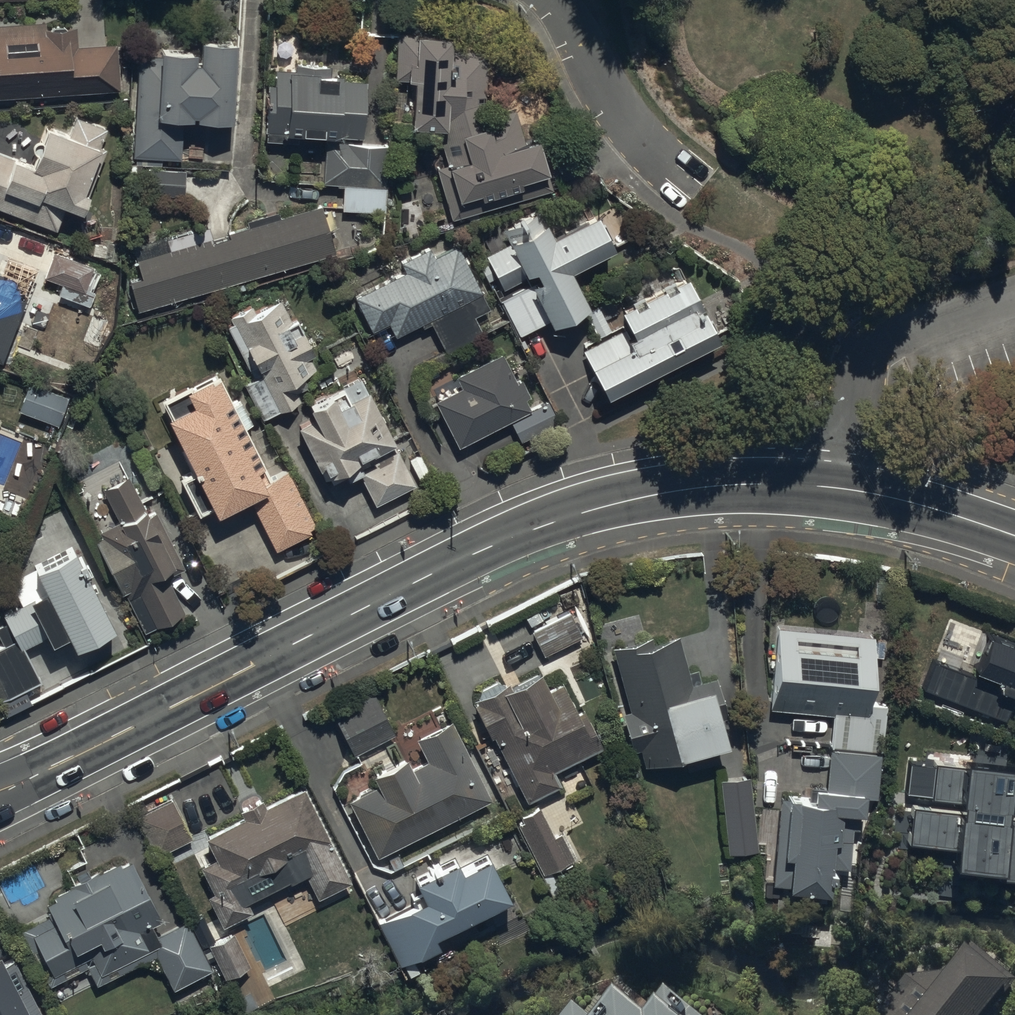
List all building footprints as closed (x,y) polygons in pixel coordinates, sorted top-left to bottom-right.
[(120,89),(117,43),(75,46),(73,25),(43,27),(42,20),(0,23),(0,98),(120,89)] [(435,168),(450,217),(550,188),(536,140),(521,144),(512,110),(489,116),(484,98),(485,50),(448,49),(448,35),(394,33),(393,79),(411,79),(409,126),(436,127),(447,165),(435,168)] [(156,54),(136,52),(129,157),(135,157),(134,164),(158,166),(159,157),(178,158),(180,119),(225,121),(225,119),(227,119),(231,40),(196,37),(195,60),(191,60),(191,50),(156,48),(156,54)] [(272,83),(265,83),(264,132),(265,132),(265,141),(279,141),(280,134),(323,135),(322,184),(337,184),(337,186),(340,186),(340,210),(384,211),(386,145),(359,144),(360,106),(362,106),(362,79),(339,78),(339,73),(329,73),(329,65),(294,64),(294,70),(272,69),(272,83)] [(53,230),(63,206),(78,212),(105,148),(98,146),(105,128),(75,115),(66,135),(42,125),(26,164),(0,154),(0,208),(53,230)] [(146,168),(145,195),(182,196),(182,169),(146,168)] [(126,280),(135,309),(334,250),(320,203),(279,216),(277,208),(243,218),(246,225),(208,237),(205,225),(164,237),(168,249),(133,259),(138,276),(126,280)] [(546,319),(549,324),(586,305),(568,269),(609,247),(593,214),(585,218),(582,214),(548,231),(537,211),(501,229),(508,243),(484,255),(489,263),(481,267),(498,300),(501,299),(518,333),(546,319)] [(398,262),(402,270),(352,296),(370,331),(380,326),(386,337),(393,333),(394,336),(419,323),(421,327),(428,323),(444,353),(481,334),(472,316),(488,308),(453,242),(432,253),(429,246),(398,262)] [(92,266),(51,253),(43,278),(59,283),(56,296),(89,306),(99,271),(91,269),(92,266)] [(29,288),(26,287),(34,268),(2,255),(0,260),(0,361),(29,288)] [(599,341),(582,351),(605,395),(713,339),(697,308),(699,307),(682,276),(619,308),(628,326),(613,334),(597,304),(584,311),(599,341)] [(232,322),(225,325),(248,376),(241,379),(260,419),(298,401),(294,392),(305,387),(300,375),(318,367),(296,317),(289,320),(280,298),(252,311),(249,304),(228,315),(232,322)] [(461,386),(433,400),(457,446),(509,419),(519,439),(556,420),(546,402),(530,411),(523,399),(528,396),(519,380),(515,382),(500,352),(456,375),(461,386)] [(215,370),(158,397),(168,413),(164,415),(188,468),(176,474),(194,516),(212,508),(214,514),(246,499),(273,550),(315,527),(287,469),(265,478),(243,429),(252,425),(241,401),(232,406),(215,370)] [(403,463),(358,376),(304,404),(311,418),(295,427),(321,478),(327,476),(330,483),(344,476),(346,481),(358,474),(374,505),(414,485),(413,482),(430,473),(420,454),(403,463)] [(28,379),(16,409),(51,423),(63,393),(28,379)] [(99,534),(92,538),(118,592),(123,590),(144,634),(183,615),(164,577),(183,568),(154,509),(145,513),(126,472),(100,484),(118,520),(98,530),(99,534)] [(71,547),(7,581),(20,604),(1,614),(5,622),(0,625),(0,641),(1,644),(0,644),(0,700),(39,679),(22,646),(42,636),(47,645),(65,635),(72,648),(113,626),(87,576),(90,574),(81,558),(78,560),(71,547)] [(568,611),(530,630),(543,654),(580,635),(568,611)] [(831,712),(828,744),(883,749),(887,705),(865,703),(871,635),(776,626),(769,707),(831,712)] [(985,633),(972,666),(999,677),(996,685),(935,661),(924,688),(1006,720),(1014,698),(1014,645),(985,633)] [(629,709),(620,712),(631,751),(639,749),(643,765),(724,742),(718,723),(725,721),(712,676),(689,683),(675,635),(653,641),(651,635),(611,647),(629,709)] [(498,747),(483,749),(484,768),(507,766),(526,801),(560,784),(552,769),(599,745),(581,711),(576,714),(560,683),(546,690),(536,670),(507,686),(505,682),(470,700),(489,737),(492,735),(498,747)] [(353,755),(392,733),(368,690),(329,712),(353,755)] [(375,856),(487,798),(449,720),(414,738),(426,760),(410,768),(403,755),(370,773),(376,783),(345,799),(375,856)] [(778,795),(772,884),(787,885),(786,888),(825,891),(827,866),(846,867),(850,811),(860,811),(861,794),(875,795),(878,753),(829,749),(826,787),(813,787),(812,797),(778,795)] [(933,758),(928,801),(960,804),(959,810),(912,805),(908,843),(956,848),(954,865),(1001,870),(1000,877),(1014,879),(1014,818),(1010,817),(1011,808),(1014,809),(1014,767),(933,758)] [(746,776),(718,779),(726,855),(754,853),(746,776)] [(349,881),(300,785),(263,804),(259,797),(236,808),(241,818),(203,837),(213,857),(196,865),(210,892),(206,895),(221,925),(250,910),(239,887),(250,882),(256,895),(302,872),(315,898),(349,881)] [(190,838),(169,797),(134,815),(154,856),(190,838)] [(537,807),(515,818),(542,873),(571,859),(558,833),(552,836),(537,807)] [(48,913),(19,928),(48,986),(86,967),(95,985),(153,955),(171,988),(210,969),(181,911),(159,922),(126,856),(50,893),(52,898),(43,902),(48,913)] [(433,936),(506,897),(485,856),(459,870),(454,860),(436,869),(433,864),(425,869),(428,873),(412,881),(422,899),(377,923),(400,965),(438,945),(433,936)] [(232,932),(207,943),(224,977),(248,966),(232,932)] [(1014,984),(1014,983),(974,949),(948,981),(943,976),(907,980),(878,1014),(990,1014),(1014,984)] [(28,997),(20,1001),(0,963),(0,1014),(36,1014),(28,997)] [(669,993),(651,1014),(696,1014),(669,993)] [(621,1000),(609,1014),(639,1014),(621,1000)] [(577,1007),(570,1014),(587,1014),(577,1007)]
